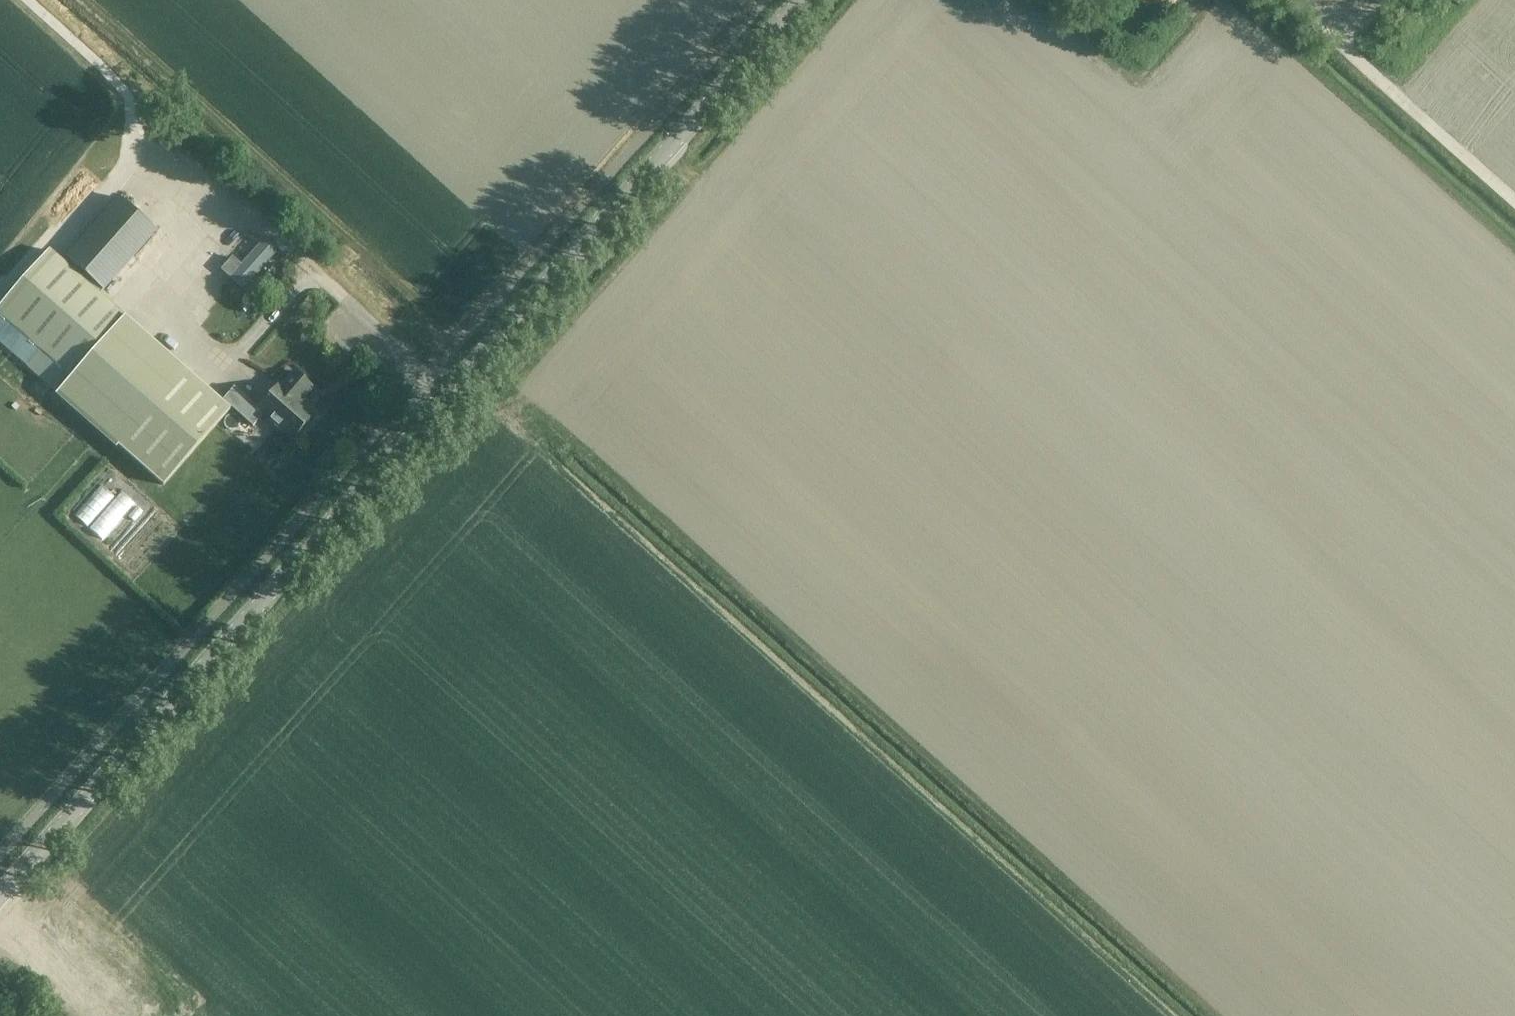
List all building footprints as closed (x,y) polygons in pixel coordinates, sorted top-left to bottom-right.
[(49,249),(0,304),(0,313),(70,376),(124,316),(99,294),(156,230),(119,197),(65,257),(67,258),(63,262),(49,249)] [(243,290),(277,253),(263,241),(242,265),(233,257),(221,271),(243,290)] [(124,316),(70,376),(57,391),(163,485),(218,423),(230,409),(227,407),(223,403),(124,316)] [(225,401),(223,403),(227,407),(229,405),(253,426),(263,414),(292,439),(313,415),(299,402),(312,387),(294,372),(281,387),(279,385),(258,408),(234,387),(223,400),(225,401)] [(136,500),(123,489),(117,496),(102,483),(76,514),(105,538),(136,500)]
